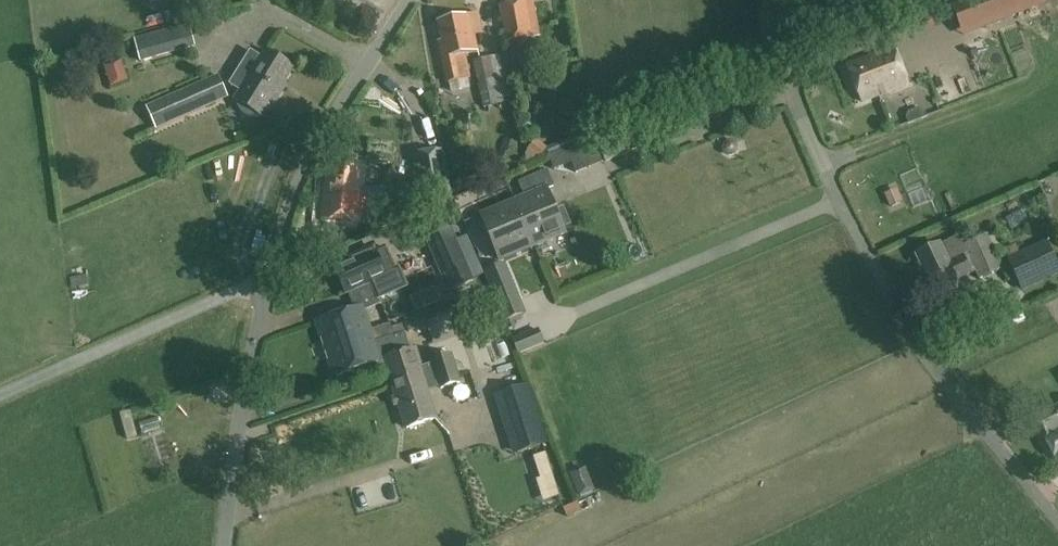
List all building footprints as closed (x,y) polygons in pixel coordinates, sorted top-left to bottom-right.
[(532,38),(525,0),(499,5),(506,43),(509,42),(513,67),(534,63),(529,38),(532,38)] [(951,5),(963,35),(1045,4),(1043,0),(964,0),(951,5)] [(441,41),(438,42),(447,83),(470,77),(465,54),(478,52),(474,35),(481,34),(477,13),(437,22),(441,41)] [(134,39),(138,53),(140,61),(195,46),(189,24),(134,39)] [(985,65),(1009,54),(996,27),(972,38),(985,65)] [(847,66),(862,102),(908,84),(894,47),(847,66)] [(241,112),(248,117),(257,118),(258,116),(261,118),(270,105),(273,106),(282,91),(279,90),(293,68),(266,51),(261,58),(250,52),(229,84),(241,92),(235,101),(238,103),(237,105),(241,112)] [(511,102),(501,55),(473,61),(483,108),(511,102)] [(934,94),(958,87),(950,56),(925,63),(934,94)] [(121,60),(103,66),(110,87),(128,81),(121,60)] [(146,107),(155,129),(227,97),(217,75),(146,107)] [(652,124),(635,132),(641,145),(658,138),(652,124)] [(605,161),(641,146),(634,129),(598,144),(605,161)] [(555,175),(592,164),(585,136),(548,147),(555,175)] [(421,203),(449,199),(442,152),(415,156),(421,203)] [(360,224),(360,223),(365,224),(365,220),(361,219),(363,201),(391,204),(392,189),(364,186),(366,168),(325,164),(320,220),(360,224)] [(515,202),(534,246),(564,233),(546,188),(552,186),(546,171),(519,183),(525,197),(515,202)] [(896,186),(883,192),(889,205),(902,199),(896,186)] [(534,246),(515,202),(481,216),(499,260),(534,246)] [(448,225),(424,235),(442,275),(449,272),(456,287),(452,288),(452,290),(473,281),(448,225)] [(975,272),(979,280),(1002,269),(986,235),(963,246),(967,255),(975,272)] [(1007,258),(1022,290),(1057,274),(1057,266),(1046,240),(1007,258)] [(956,281),(975,272),(967,255),(948,263),(939,245),(916,256),(941,307),(963,296),(956,281)] [(385,248),(375,252),(373,248),(358,254),(360,258),(335,270),(345,293),(347,293),(370,283),(378,300),(379,300),(408,287),(399,266),(394,269),(385,248)] [(505,262),(483,271),(483,272),(504,322),(526,313),(505,262)] [(373,343),(373,341),(362,309),(378,303),(379,305),(381,304),(379,300),(378,300),(370,283),(347,293),(355,309),(316,322),(334,377),(372,364),(366,346),(373,343)] [(435,288),(410,298),(417,312),(441,301),(435,288)] [(1023,325),(1040,322),(1037,307),(1020,311),(1023,325)] [(424,314),(405,320),(409,333),(428,327),(424,314)] [(389,336),(373,341),(373,343),(366,346),(372,364),(377,380),(393,375),(394,377),(391,378),(391,380),(394,379),(400,395),(396,396),(407,428),(436,419),(426,388),(439,383),(441,389),(460,383),(450,354),(431,360),(433,364),(416,370),(410,349),(408,350),(400,323),(390,326),(393,336),(389,337),(389,336)] [(542,343),(537,330),(511,340),(517,353),(542,343)] [(489,367),(493,377),(512,369),(508,360),(489,367)] [(524,387),(499,395),(517,453),(542,445),(524,387)] [(1037,416),(1046,433),(1042,434),(1057,466),(1057,405),(1037,416)] [(591,492),(582,469),(570,474),(579,497),(591,492)]
